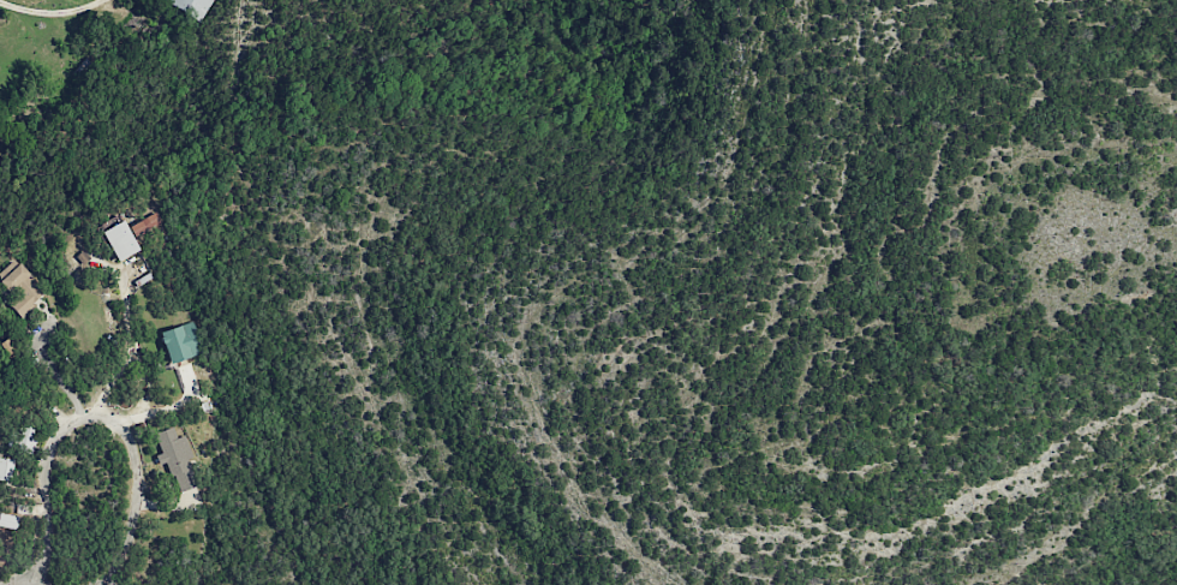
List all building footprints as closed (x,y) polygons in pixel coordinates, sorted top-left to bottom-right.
[(166,6),(204,21),(212,0),(169,0),(166,6)] [(134,238),(162,227),(156,213),(128,225),(134,238)] [(115,261),(136,252),(124,221),(102,229),(115,261)] [(19,317),(45,293),(13,259),(0,271),(0,283),(15,298),(8,305),(19,317)] [(158,332),(169,364),(202,353),(192,321),(158,332)] [(35,427),(22,426),(19,451),(32,452),(35,427)] [(154,433),(162,458),(163,458),(175,493),(195,486),(186,458),(192,456),(185,435),(176,438),(172,427),(154,433)] [(12,482),(13,459),(0,458),(0,481),(12,482)] [(16,520),(11,521),(9,514),(0,516),(0,526),(0,528),(17,523),(16,520)]
